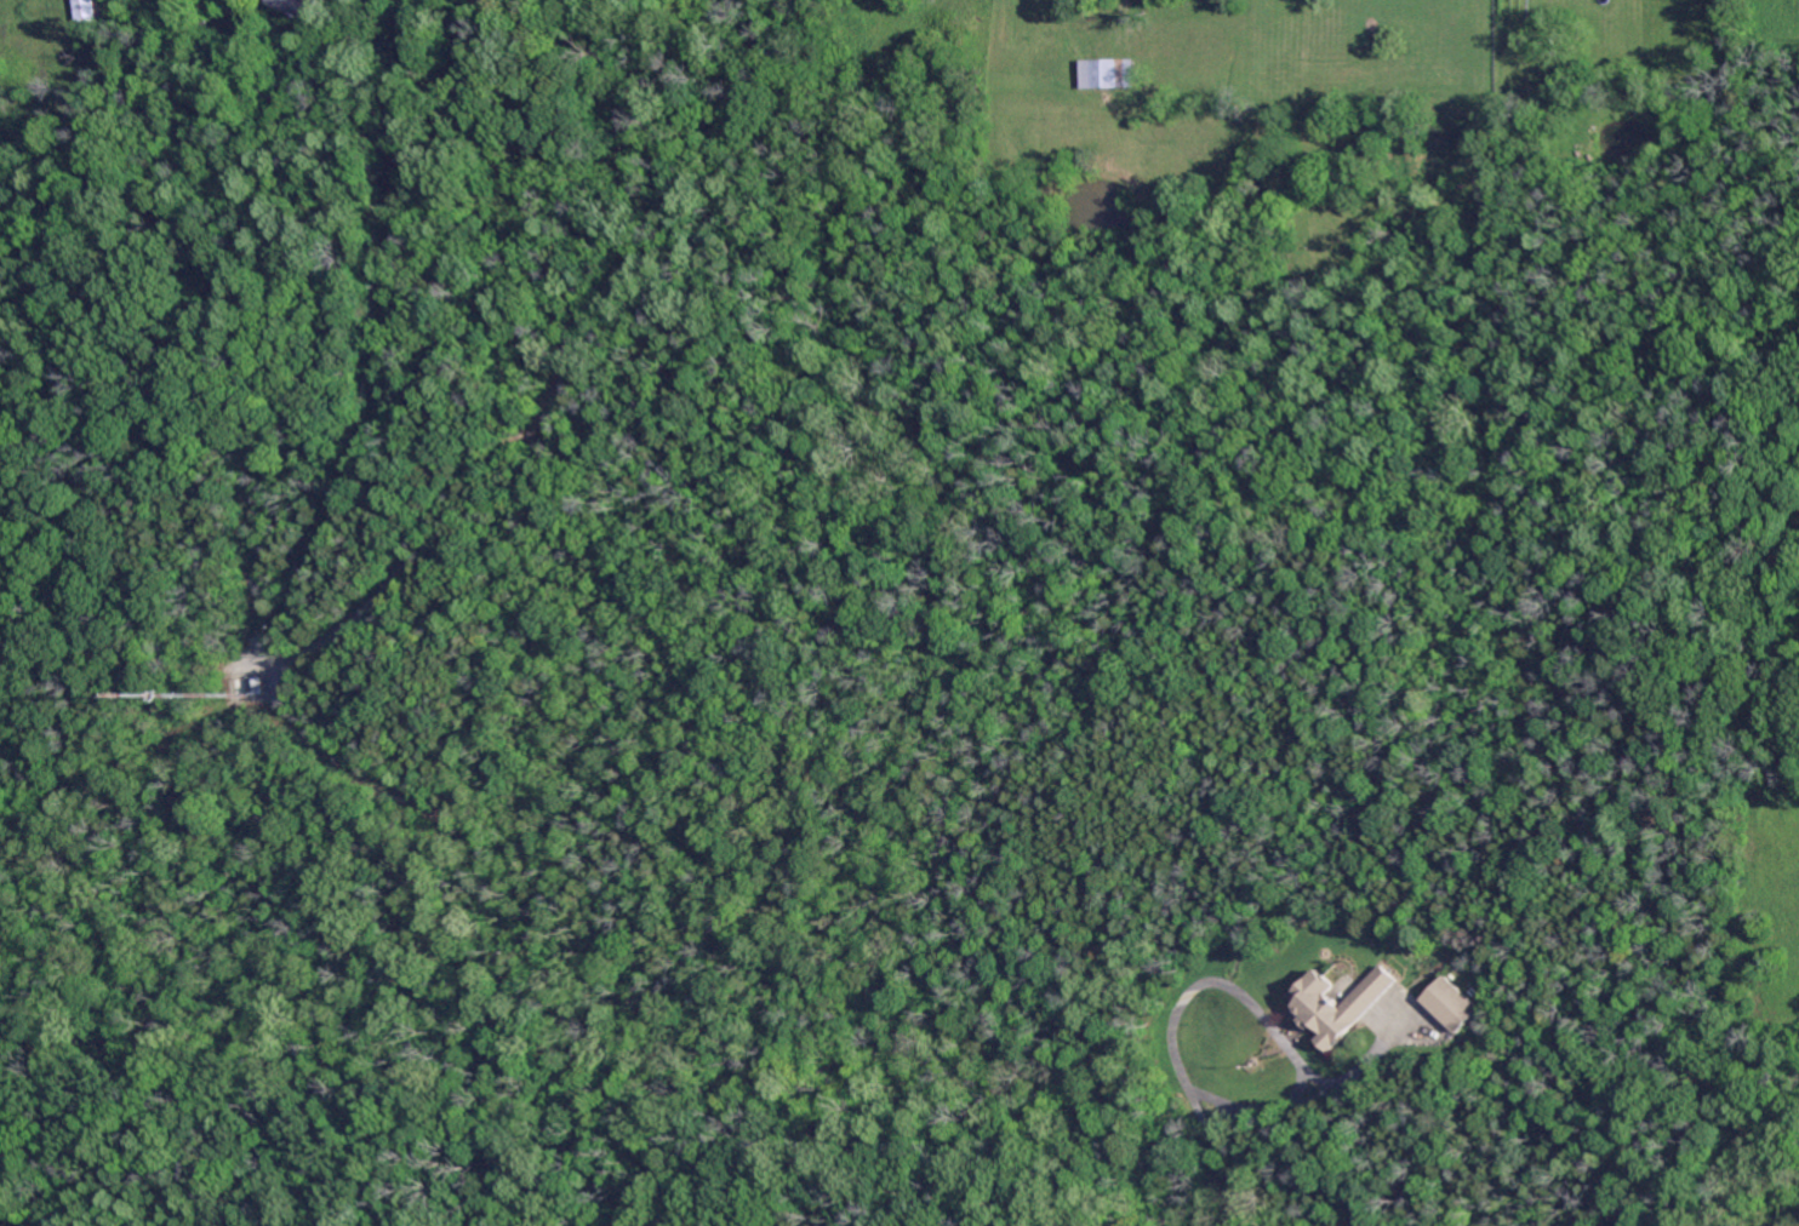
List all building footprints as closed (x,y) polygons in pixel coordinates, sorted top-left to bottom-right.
[(74,22),(73,0),(95,0),(95,21),(74,22)] [(268,4),(270,0),(323,0),(313,23),(310,22),(302,18),(268,4)] [(204,28),(195,25),(196,23),(198,18),(205,21),(204,28)] [(1083,90),(1081,61),(1120,61),(1136,59),(1137,87),(1083,90)] [(232,698),(230,680),(235,678),(240,678),(241,697),(232,698)] [(1331,1050),(1318,1038),(1325,1031),(1317,1022),(1310,1027),(1301,1018),(1304,1014),(1286,996),(1315,966),(1336,984),(1327,992),(1342,1004),(1380,963),(1397,976),(1331,1050)] [(1456,1032),(1420,998),(1443,974),(1480,1008),(1456,1032)]
